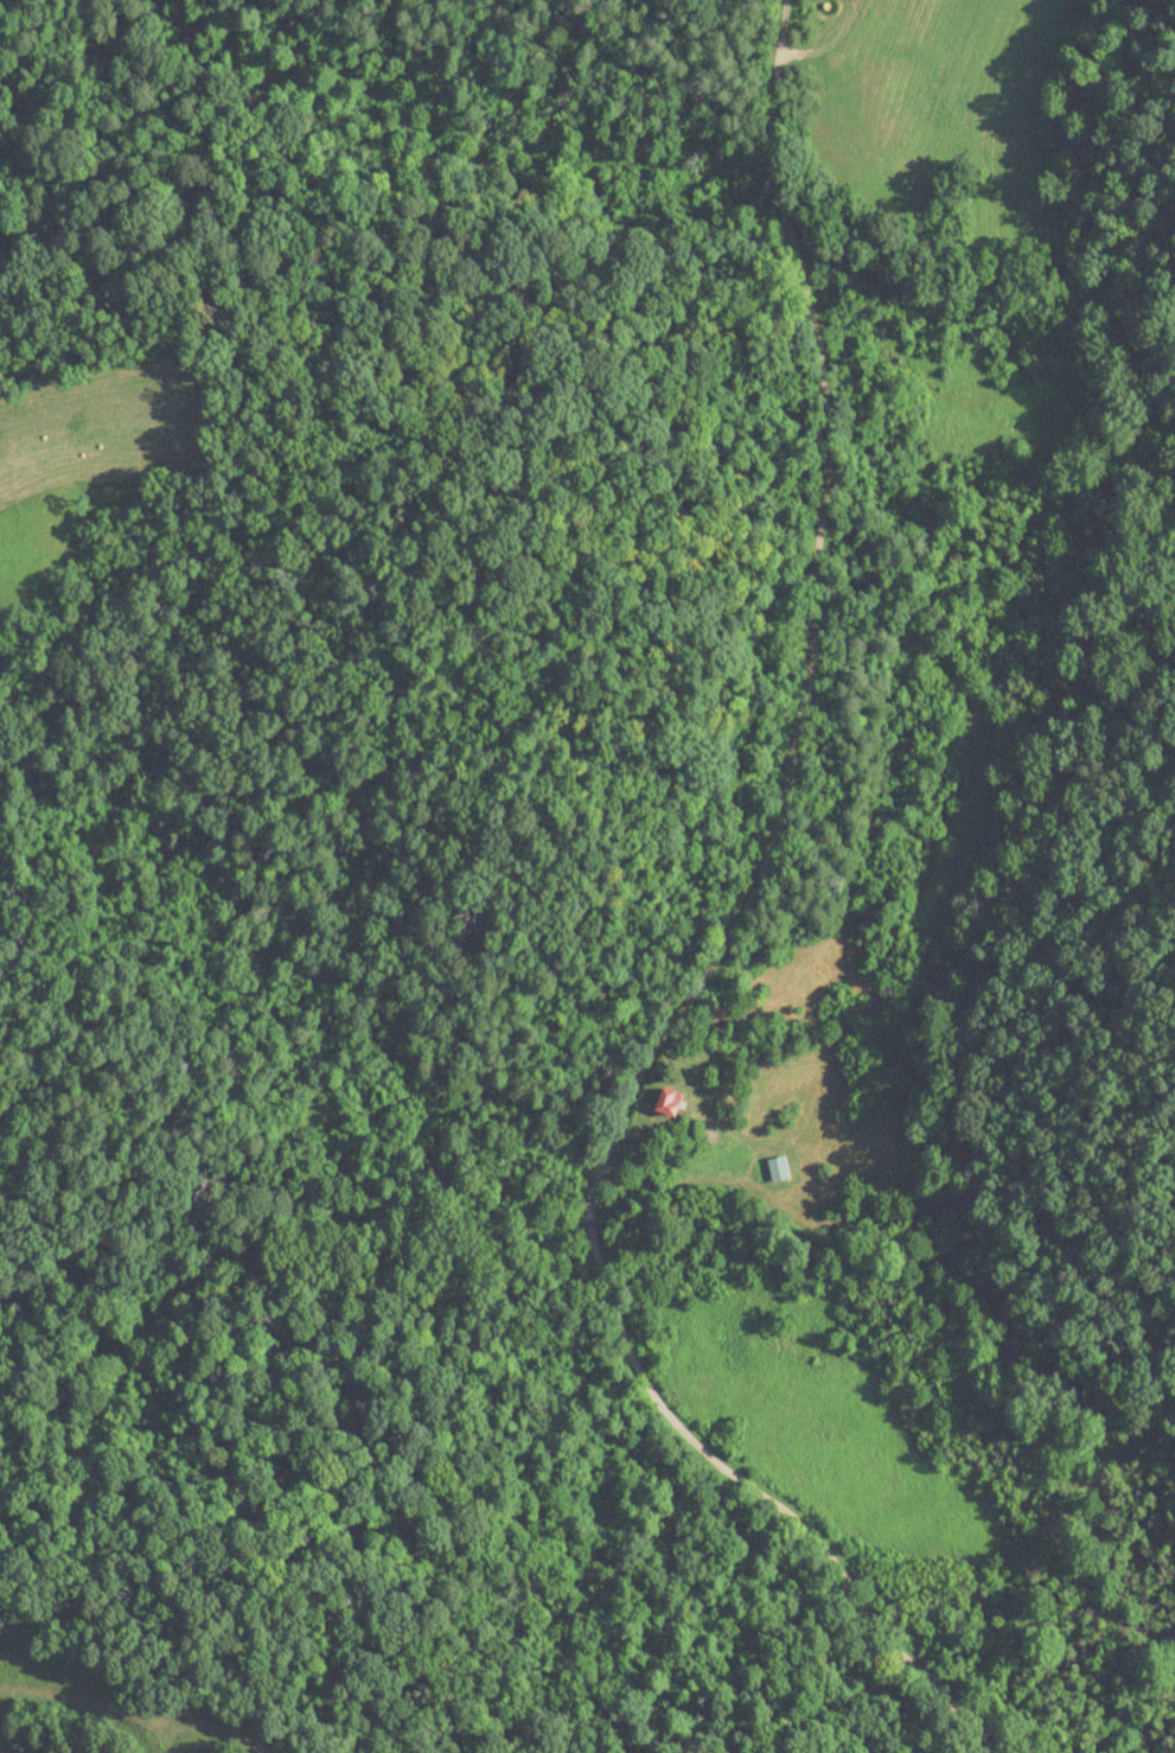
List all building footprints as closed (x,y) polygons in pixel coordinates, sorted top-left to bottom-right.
[(676,1119),(683,1094),(662,1088),(654,1113),(676,1119)]
